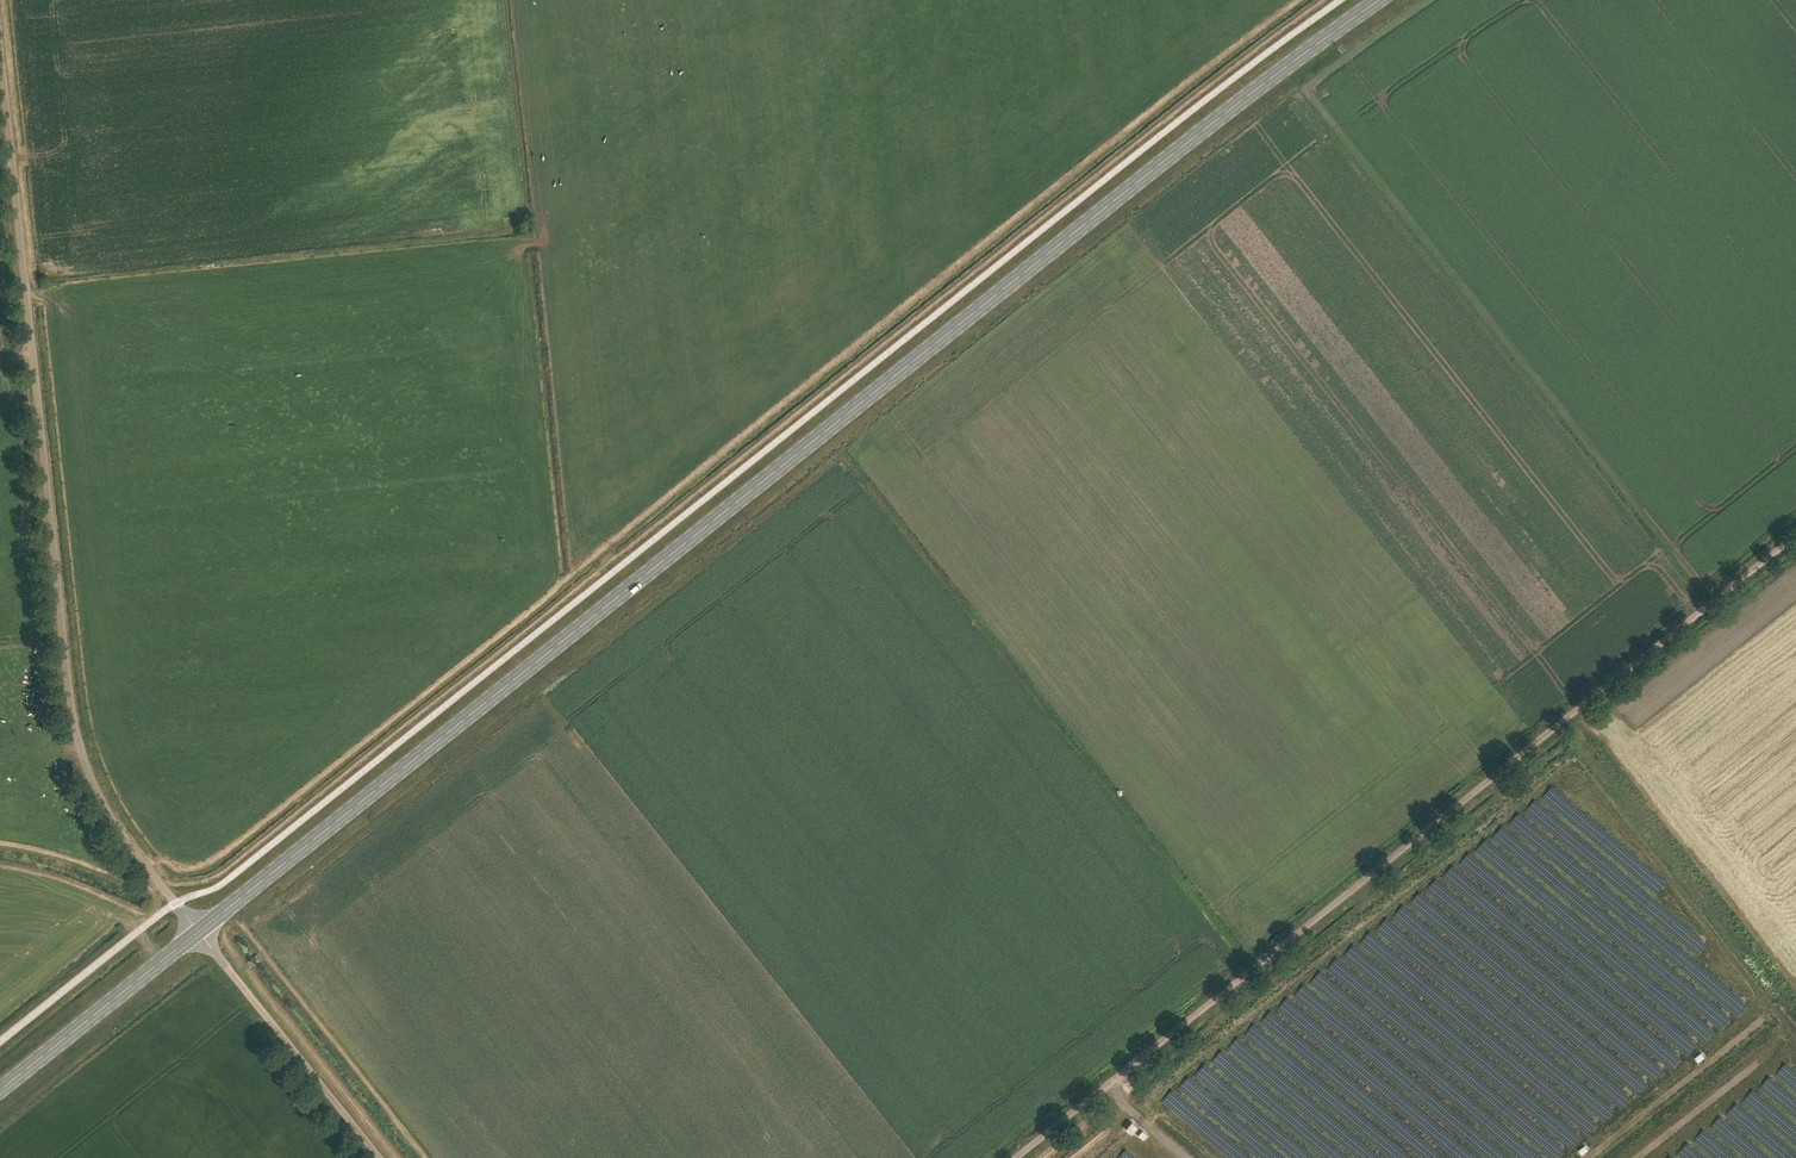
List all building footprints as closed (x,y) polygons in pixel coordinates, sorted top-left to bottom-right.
[(1132,1133),(1138,1126),(1132,1121),(1126,1128),(1132,1133)] [(1142,1130),(1138,1135),(1143,1138),(1147,1134),(1142,1130)]
